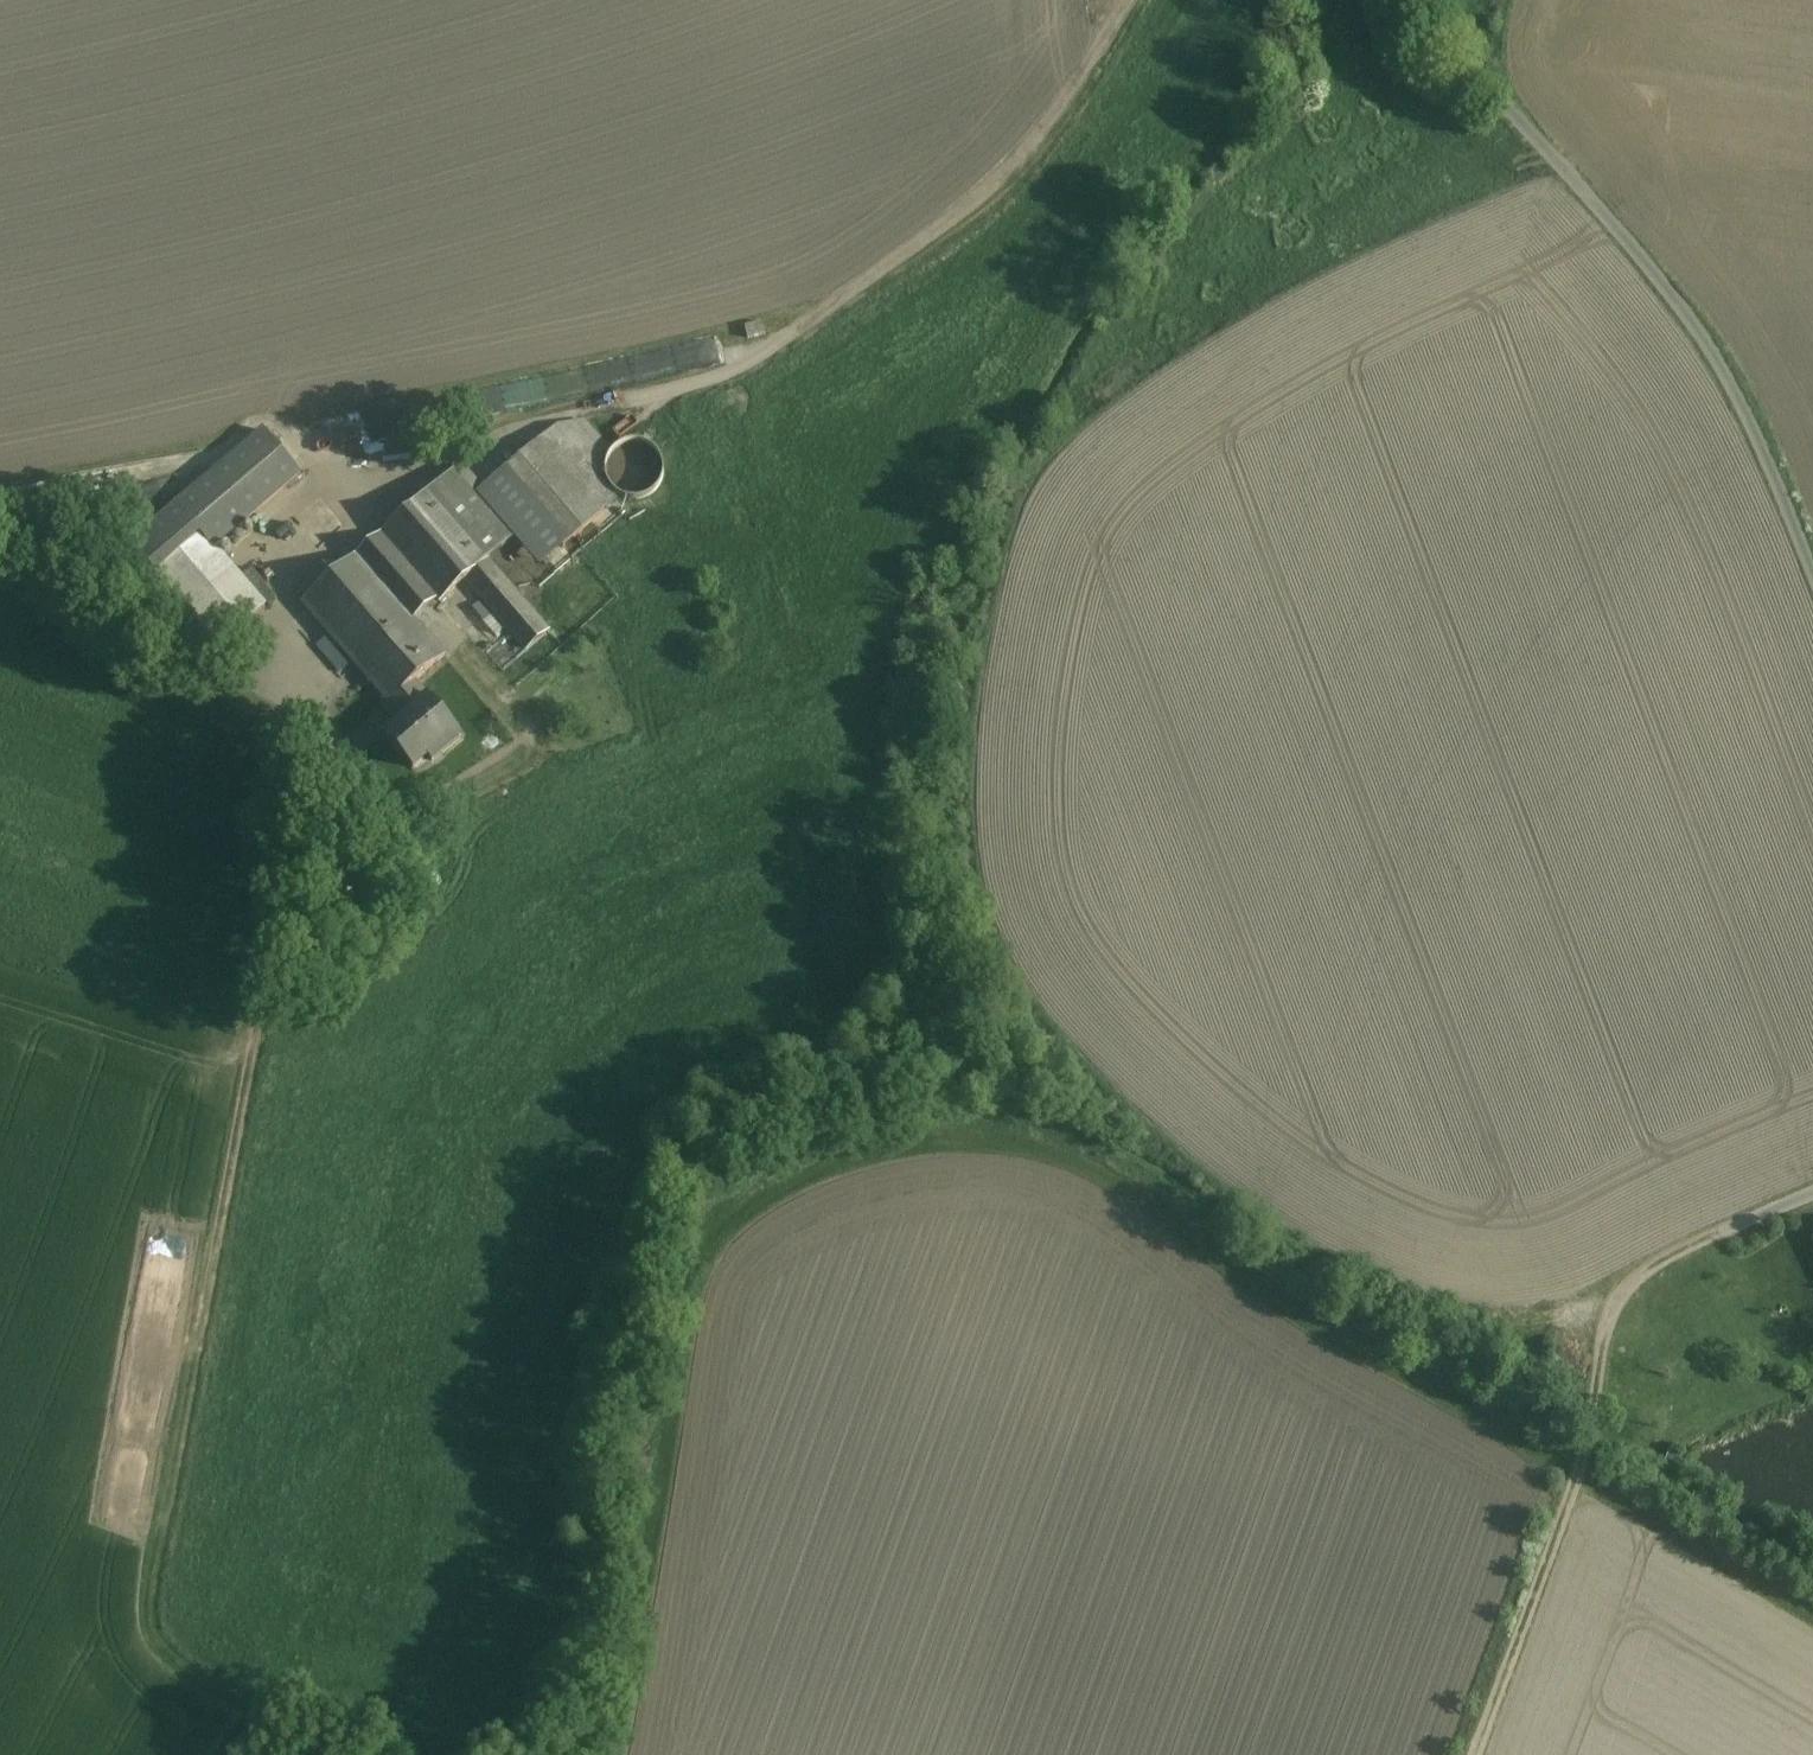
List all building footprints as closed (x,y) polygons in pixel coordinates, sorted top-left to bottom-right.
[(556,428),(509,469),(575,543),(618,503),(599,480),(610,450),(585,422),(556,428)] [(264,430),(132,543),(220,647),(266,608),(215,548),(301,474),(264,430)] [(461,466),(303,602),(390,705),(413,685),(444,658),(413,621),(437,601),(440,604),(466,581),(511,633),(486,654),(502,672),(548,633),(488,562),(520,535),(461,466)] [(509,469),(480,495),(545,569),(575,543),(509,469)] [(427,701),(413,685),(390,705),(404,721),(385,736),(414,770),(428,758),(432,764),(462,739),(429,700),(427,701)]
